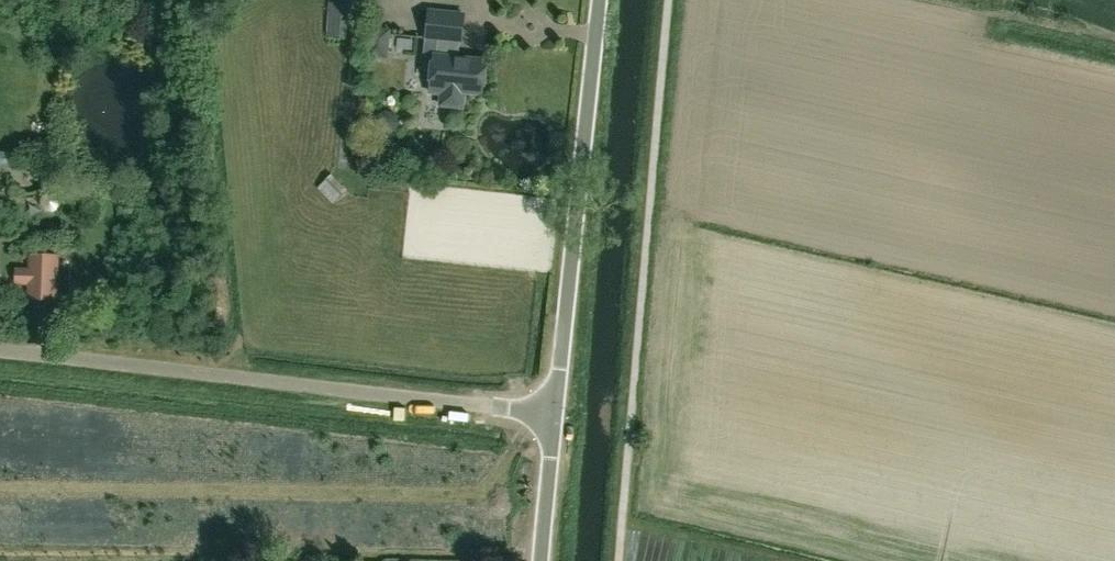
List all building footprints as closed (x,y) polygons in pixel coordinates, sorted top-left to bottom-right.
[(346,27),(348,4),(329,2),(327,25),(346,27)] [(435,54),(431,93),(443,95),(442,106),(464,108),(465,93),(482,95),(486,59),(454,56),(455,41),(463,42),(466,13),(431,10),(428,38),(440,39),(438,54),(435,54)] [(384,28),(368,27),(365,56),(381,58),(388,52),(390,36),(384,28)] [(317,188),(332,204),(347,191),(331,175),(317,188)] [(57,301),(58,255),(28,254),(28,268),(15,268),(14,285),(26,286),(26,300),(57,301)]
